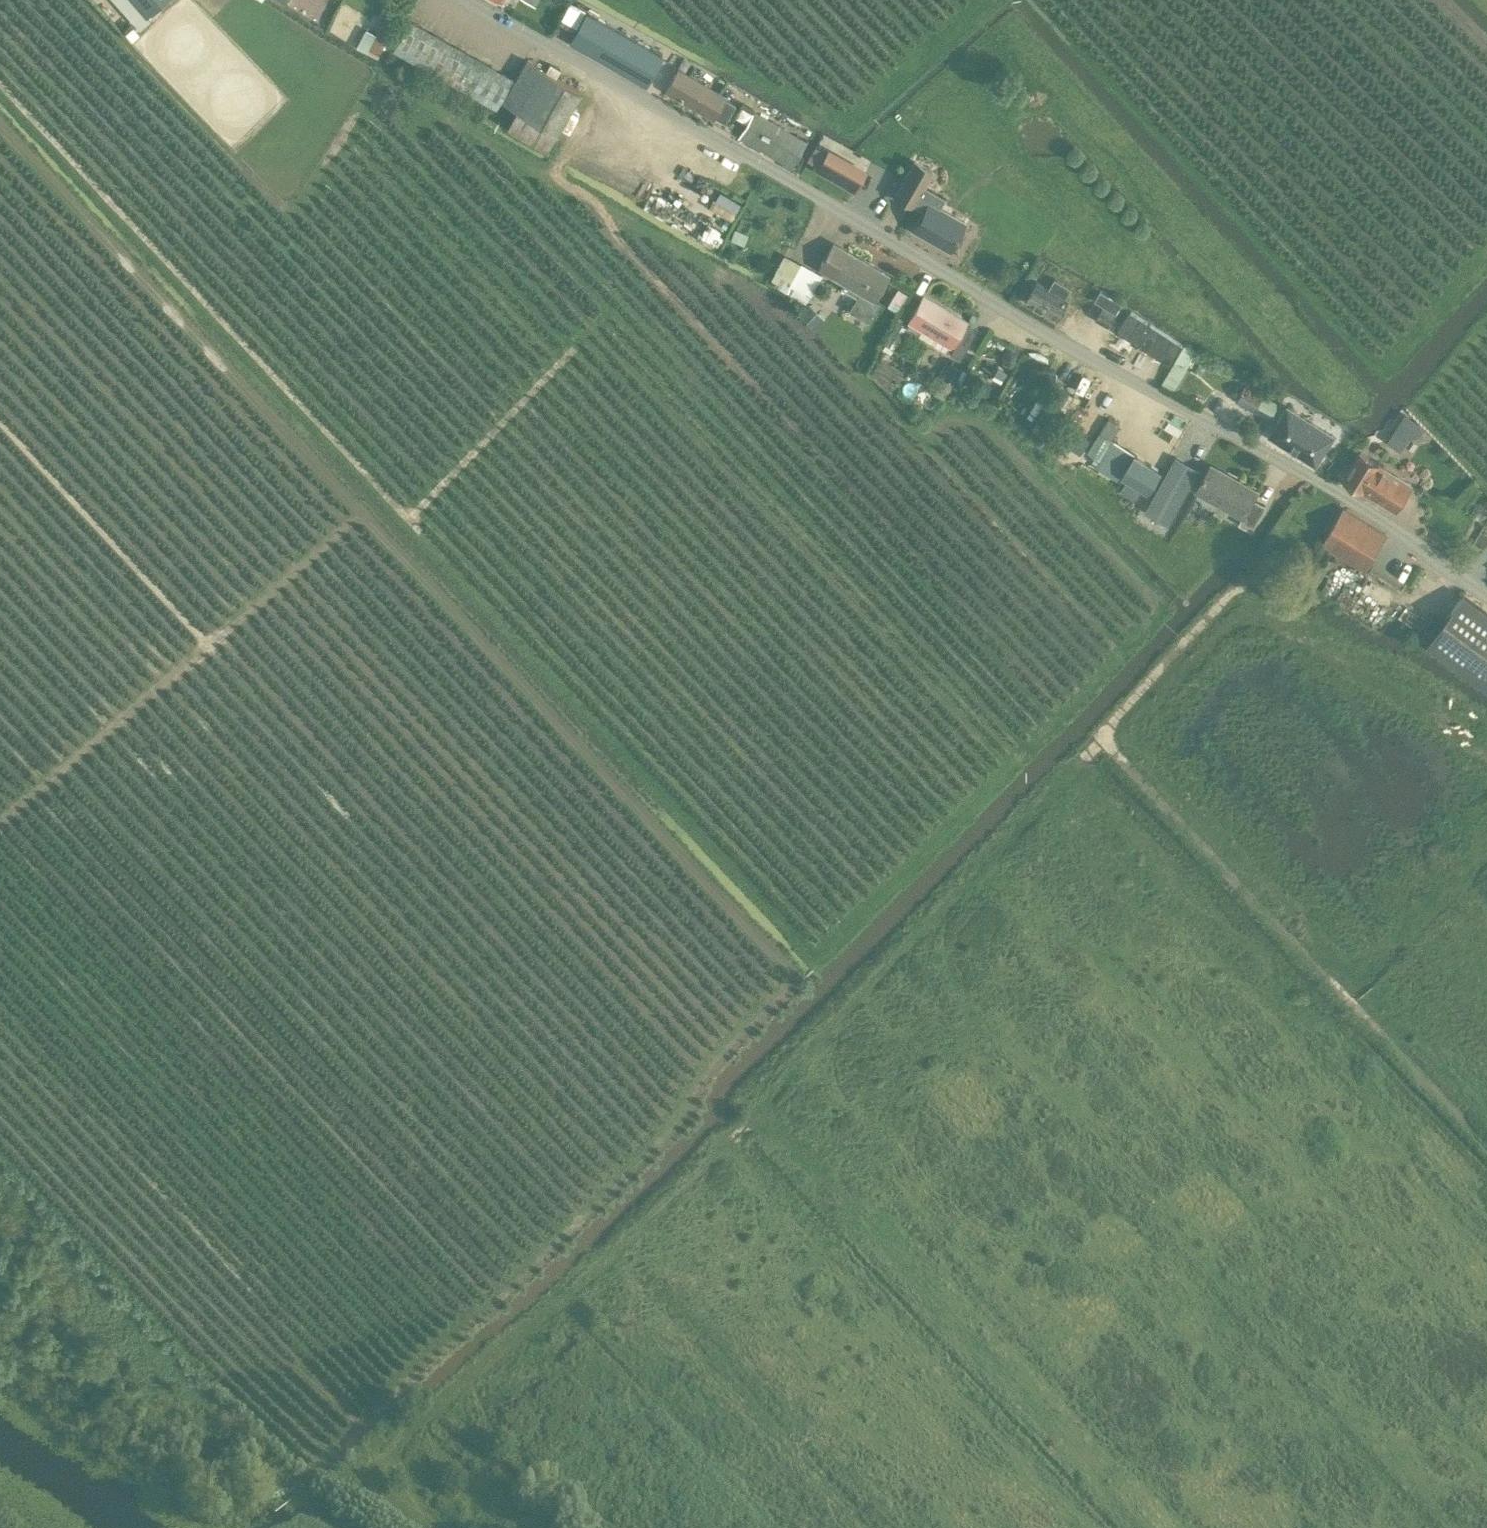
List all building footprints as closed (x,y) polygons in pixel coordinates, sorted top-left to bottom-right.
[(162,0),(134,0),(146,14),(162,0)] [(569,41),(569,42),(645,85),(661,55),(585,12),(569,41)] [(366,28),(357,45),(379,57),(397,23),(385,16),(376,34),(366,28)] [(409,17),(392,47),(393,47),(495,106),(512,76),(409,17)] [(684,72),(691,60),(684,56),(677,68),(684,72)] [(556,130),(580,89),(556,76),(546,70),(527,59),(503,99),(517,107),(556,130)] [(550,63),(546,70),(556,76),(560,69),(550,63)] [(713,118),(714,116),(725,122),(736,104),(727,99),(727,100),(724,98),(725,96),(677,68),(665,90),(713,118)] [(547,146),(556,130),(517,107),(507,124),(547,146)] [(806,140),(753,110),(738,137),(791,167),(806,140)] [(826,152),(815,172),(834,183),(845,163),(826,152)] [(914,160),(894,195),(912,204),(913,201),(924,207),(912,228),(949,249),(964,221),(928,200),(934,190),(923,184),(931,170),(914,160)] [(719,190),(715,198),(736,210),(740,202),(719,190)] [(735,228),(731,238),(743,242),(747,233),(735,228)] [(888,274),(847,250),(833,242),(819,266),(833,274),(845,281),(841,287),(857,296),(861,291),(874,299),(888,274)] [(784,253),(771,277),(777,281),(775,284),(785,289),(800,262),(784,253)] [(820,274),(800,262),(785,289),(806,300),(820,274)] [(1037,280),(1026,299),(1057,317),(1063,320),(1068,312),(1062,308),(1068,298),(1066,297),(1072,286),(1055,277),(1049,287),(1037,280)] [(1100,291),(1095,300),(1103,305),(1117,312),(1123,302),(1101,289),(1100,291)] [(964,323),(966,319),(923,295),(909,320),(910,320),(907,326),(906,327),(933,343),(938,336),(951,344),(964,323)] [(801,310),(799,312),(813,327),(815,325),(821,319),(807,305),(801,310)] [(1109,325),(1117,312),(1103,305),(1096,318),(1109,325)] [(1170,364),(1183,343),(1131,310),(1118,331),(1170,364)] [(906,327),(907,326),(896,320),(883,341),(894,348),(906,327)] [(953,345),(950,351),(959,357),(975,329),(964,323),(951,344),(953,345)] [(884,343),(882,347),(890,352),(892,348),(884,343)] [(1184,344),(1177,359),(1188,365),(1196,350),(1184,344)] [(1199,358),(1184,391),(1195,396),(1209,363),(1199,358)] [(954,382),(962,367),(949,360),(941,375),(954,382)] [(1255,410),(1264,394),(1232,376),(1223,392),(1255,410)] [(1270,418),(1279,403),(1264,394),(1255,410),(1270,418)] [(1288,405),(1270,434),(1315,463),(1334,434),(1288,405)] [(1045,410),(1034,427),(1046,435),(1057,418),(1045,410)] [(1410,417),(1406,414),(1389,440),(1401,447),(1409,434),(1402,429),(1410,417)] [(1410,417),(1402,429),(1409,434),(1417,433),(1418,433),(1423,425),(1422,425),(1410,417)] [(1361,451),(1344,478),(1362,490),(1363,488),(1392,507),(1399,496),(1402,498),(1411,483),(1384,466),(1379,463),(1361,451)] [(1149,490),(1162,470),(1135,453),(1122,473),(1149,490)] [(1174,461),(1147,510),(1169,522),(1196,474),(1174,461)] [(1212,463),(1197,489),(1243,515),(1239,522),(1252,529),(1266,504),(1254,497),(1258,489),(1212,463)] [(1127,480),(1121,489),(1131,496),(1137,486),(1127,480)] [(1344,507),(1323,541),(1366,568),(1387,533),(1344,507)] [(1463,593),(1428,641),(1486,685),(1486,610),(1463,593)]
